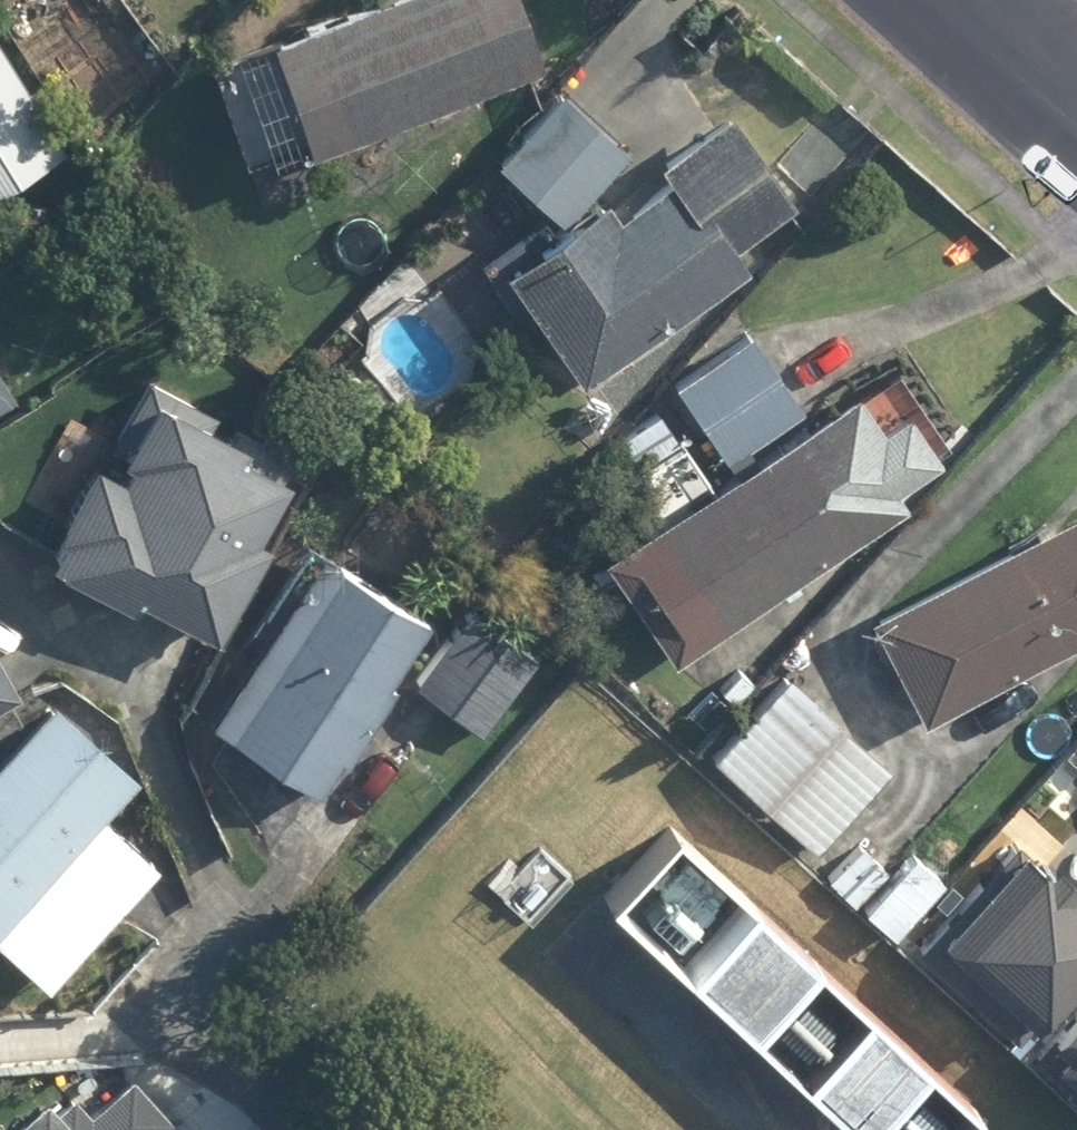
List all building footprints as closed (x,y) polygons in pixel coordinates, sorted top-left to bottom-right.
[(283,30),(286,38),(319,136),(323,147),(551,69),(527,0),(371,0),(283,30)] [(0,27),(0,190),(74,142),(0,27)] [(319,136),(286,38),(215,62),(249,160),(319,136)] [(555,214),(633,152),(583,89),(505,152),(555,214)] [(737,110),(677,154),(686,167),(689,171),(739,240),(800,196),(737,110)] [(689,171),(686,167),(622,214),(604,188),(510,256),(597,375),(754,261),(739,240),(689,171)] [(755,326),(680,375),(735,460),(810,411),(755,326)] [(23,389),(0,351),(0,403),(23,389)] [(313,465),(152,377),(123,432),(139,440),(126,464),(109,456),(55,556),(143,604),(150,591),(223,631),(313,465)] [(905,483),(948,454),(919,409),(890,427),(866,389),(720,483),(681,509),(618,550),(685,654),(918,504),(905,483)] [(632,434),(681,509),(720,483),(672,408),(632,434)] [(884,607),(936,710),(1076,640),(1076,510),(884,607)] [(360,758),(409,683),(400,678),(442,614),(334,544),(222,716),(330,786),(352,753),(360,758)] [(550,652),(480,600),(418,684),(488,736),(550,652)] [(31,689),(0,631),(0,706),(31,689)] [(827,843),(898,762),(798,674),(726,755),(827,843)] [(59,692),(0,760),(0,934),(2,932),(56,979),(156,864),(106,820),(149,770),(59,692)] [(921,931),(1016,1017),(1076,951),(1076,871),(1022,821),(921,931)] [(677,837),(608,913),(844,1129),(990,1129),(993,1127),(677,837)] [(1040,1036),(1076,1070),(1076,996),(1040,1036)] [(50,1092),(9,1129),(86,1129),(50,1092)]
